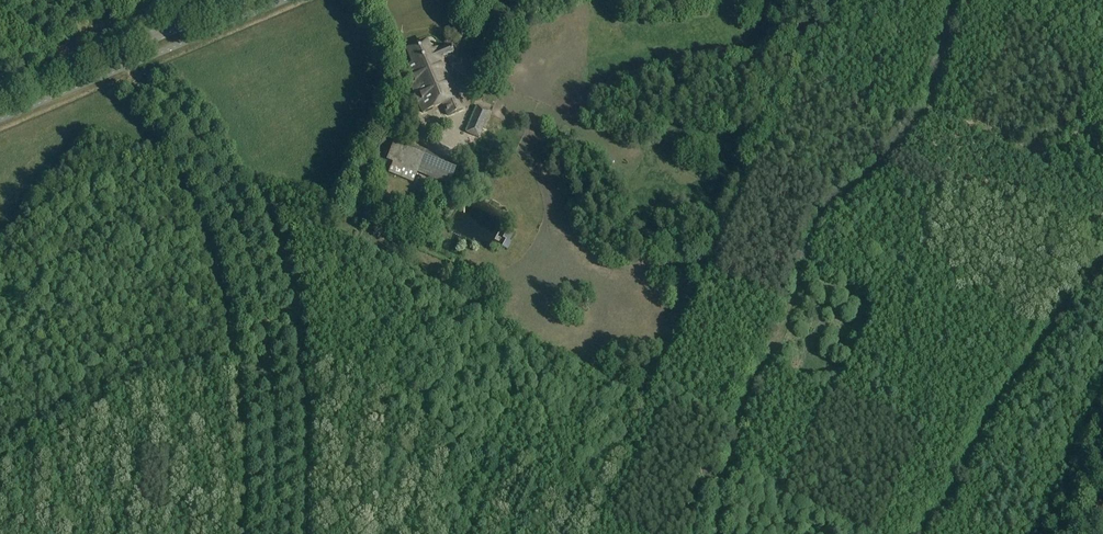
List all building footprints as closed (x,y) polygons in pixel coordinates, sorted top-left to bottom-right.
[(442,60),(454,55),(451,49),(432,57),(426,44),(408,52),(414,66),(405,69),(424,114),(444,106),(449,117),(464,111),(442,60)] [(466,134),(479,139),(489,113),(476,108),(466,134)] [(458,166),(396,139),(386,162),(392,165),(388,173),(413,183),(417,173),(450,186),(458,166)] [(507,231),(505,236),(506,241),(502,248),(507,251),(512,243),(510,242),(514,235),(507,231)]
